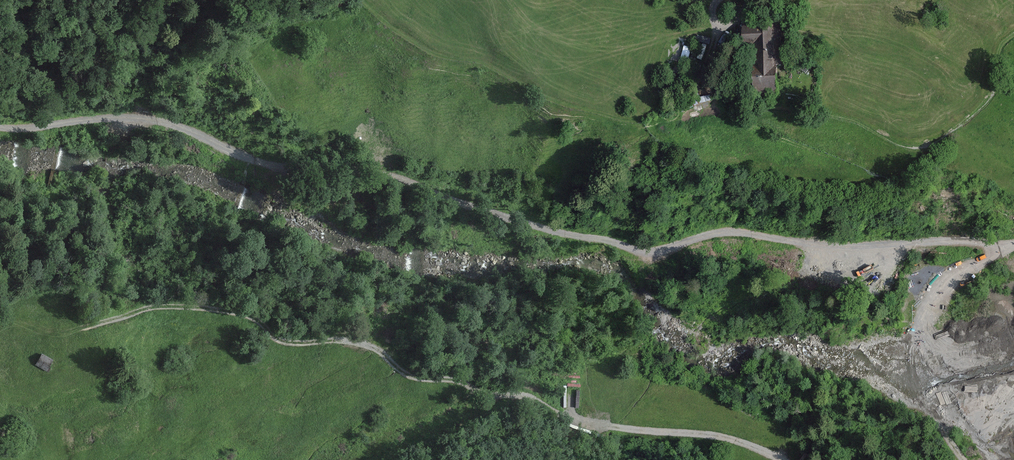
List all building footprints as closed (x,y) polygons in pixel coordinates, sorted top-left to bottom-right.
[(773,26),(742,25),(741,93),(772,93),(773,26)] [(57,363),(46,355),(39,365),(50,372),(57,363)]
